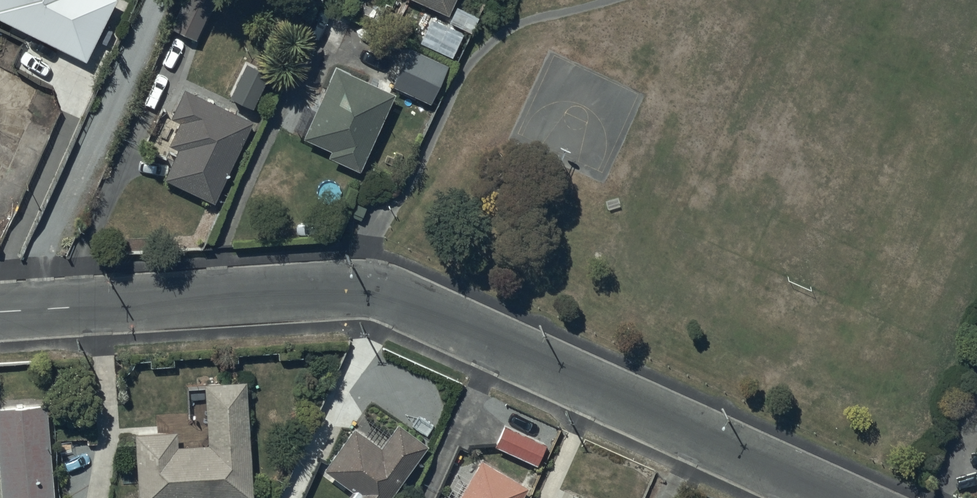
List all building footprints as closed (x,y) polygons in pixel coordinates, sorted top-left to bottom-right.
[(88,57),(116,0),(0,0),(0,14),(88,57)] [(173,23),(195,34),(213,0),(186,0),(173,23)] [(449,9),(453,0),(428,0),(449,9)] [(271,69),(247,56),(230,90),(253,102),(271,69)] [(395,90),(337,64),(317,107),(307,102),(296,126),(306,130),(304,133),(332,146),(329,152),(361,167),(395,90)] [(254,117),(184,83),(170,112),(180,117),(169,140),(178,144),(164,175),(214,199),(254,117)] [(136,429),(139,497),(185,497),(254,495),(249,376),(205,377),(208,439),(177,440),(176,427),(136,429)] [(0,404),(0,466),(3,497),(33,497),(55,496),(47,400),(0,404)] [(430,441),(399,417),(380,442),(355,423),(324,464),(353,486),(346,495),(349,497),(387,497),(430,441)] [(504,421),(494,440),(536,460),(545,441),(504,421)] [(535,486),(480,454),(454,497),(528,497),(535,486)]
